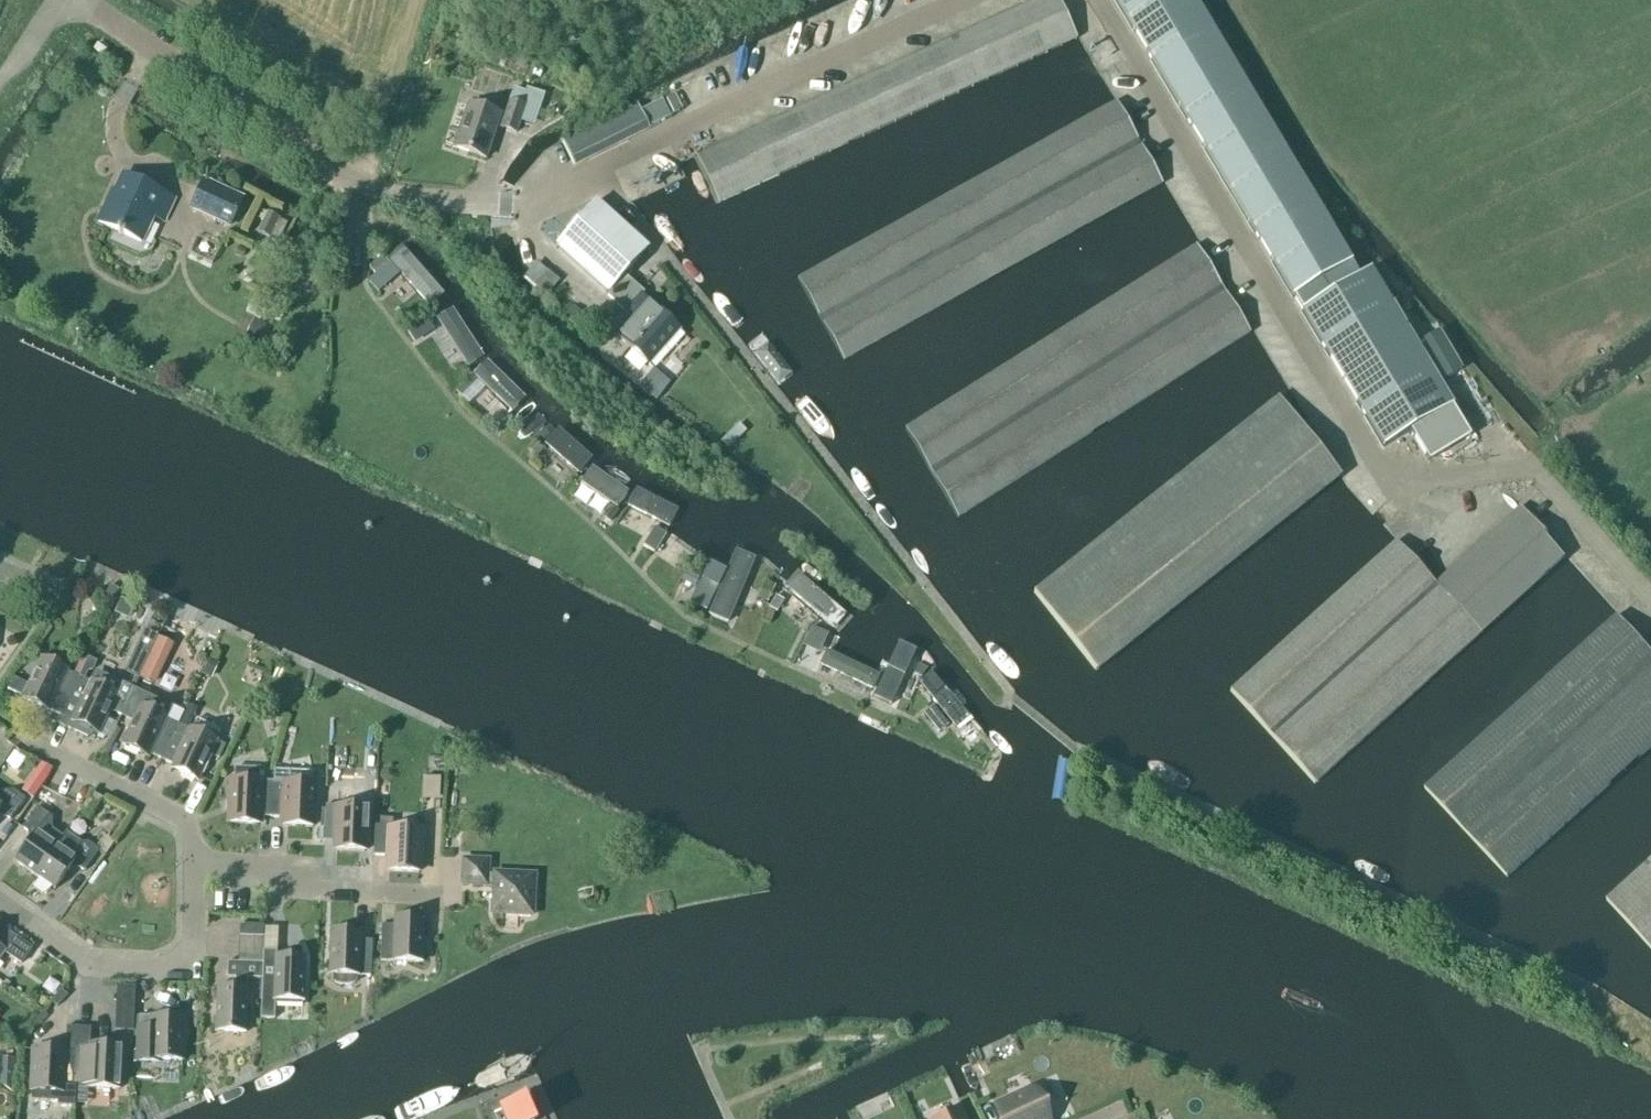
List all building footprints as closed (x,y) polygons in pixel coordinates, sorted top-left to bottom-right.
[(1059,0),(1040,0),(697,158),(718,205),(1077,40),(1059,0)] [(1294,302),(1354,265),(1195,0),(1113,0),(1294,302)] [(103,57),(107,51),(98,45),(94,51),(103,57)] [(533,126),(541,100),(514,90),(501,129),(516,134),(520,122),(533,126)] [(650,128),(671,118),(663,102),(642,111),(650,128)] [(1139,144),(1117,103),(798,281),(821,321),(1139,144)] [(576,168),(650,131),(638,105),(563,142),(576,168)] [(486,159),(501,116),(469,106),(454,149),(486,159)] [(1162,185),(1139,144),(821,321),(843,362),(1162,185)] [(163,222),(173,200),(123,177),(112,201),(109,199),(98,223),(141,243),(153,217),(163,222)] [(230,226),(242,201),(203,183),(191,208),(230,226)] [(648,249),(597,203),(568,235),(565,232),(556,243),(559,245),(557,248),(607,292),(605,294),(626,313),(610,331),(649,366),(680,332),(641,297),(644,294),(624,275),(648,249)] [(267,213),(259,209),(253,222),(261,225),(258,233),(271,239),(272,237),(280,240),(287,223),(280,220),(281,218),(267,212),(267,213)] [(1223,290),(1196,246),(906,430),(933,474),(1223,290)] [(406,254),(392,266),(423,304),(437,293),(406,254)] [(537,259),(525,275),(548,292),(561,275),(537,259)] [(1470,438),(1370,272),(1303,313),(1384,448),(1411,432),(1429,463),(1470,438)] [(1250,334),(1223,290),(933,474),(960,518),(1250,334)] [(456,312),(440,322),(469,369),(485,359),(456,312)] [(265,350),(275,330),(254,319),(244,339),(265,350)] [(489,361),(472,376),(510,417),(527,402),(489,361)] [(1308,438),(1279,401),(1032,592),(1061,629),(1308,438)] [(576,476),(591,460),(559,432),(545,449),(576,476)] [(1337,476),(1308,438),(1061,629),(1090,667),(1337,476)] [(629,492),(593,467),(581,484),(617,509),(629,492)] [(683,509),(634,485),(624,507),(668,532),(683,509)] [(1565,558),(1523,512),(1439,589),(1437,587),(1272,738),(1315,785),(1565,558)] [(683,520),(672,536),(709,562),(720,546),(683,520)] [(1437,587),(1396,542),(1230,691),(1272,738),(1437,587)] [(757,560),(735,552),(725,577),(710,616),(732,625),(757,560)] [(725,577),(705,569),(690,608),(710,616),(725,577)] [(844,614),(800,575),(787,590),(831,629),(844,614)] [(1618,616),(1428,789),(1468,834),(1650,668),(1650,652),(1618,616)] [(157,632),(140,674),(158,681),(175,640),(157,632)] [(901,644),(876,697),(888,703),(913,650),(901,644)] [(878,681),(826,657),(818,673),(871,697),(878,681)] [(61,716),(79,678),(67,672),(67,671),(41,659),(22,699),(48,711),(49,711),(61,716)] [(930,665),(914,679),(913,684),(968,750),(986,731),(930,665)] [(1468,834),(1509,879),(1650,750),(1650,668),(1468,834)] [(122,715),(135,689),(96,670),(90,683),(79,678),(61,716),(57,724),(87,738),(95,733),(98,734),(110,710),(122,715)] [(161,761),(178,725),(167,720),(173,707),(135,689),(122,715),(134,721),(122,746),(148,758),(149,755),(161,761)] [(178,725),(161,761),(173,766),(172,769),(198,782),(210,756),(220,760),(226,746),(216,742),(221,731),(197,719),(192,729),(191,728),(190,730),(178,725)] [(272,818),(274,783),(261,782),(259,782),(260,769),(236,768),(235,780),(232,780),(230,824),(259,825),(259,817),(272,818)] [(274,783),(272,818),(283,818),(283,826),(312,828),(314,784),(313,784),(313,774),(287,773),(287,783),(285,783),(274,783)] [(10,821),(25,800),(13,791),(0,791),(0,814),(10,821)] [(365,808),(365,800),(346,792),(342,792),(341,807),(326,806),(324,842),(336,843),(336,851),(365,852),(367,808),(365,808)] [(35,877),(57,845),(47,838),(53,830),(53,819),(37,808),(22,829),(33,837),(15,862),(35,877)] [(419,873),(421,829),(393,828),(393,820),(376,819),(375,819),(374,856),(390,857),(390,872),(419,873)] [(57,845),(35,877),(55,891),(73,865),(84,873),(99,851),(87,843),(80,844),(82,842),(67,832),(57,845)] [(494,876),(487,875),(488,861),(463,860),(462,885),(487,886),(487,885),(494,885),(493,914),(532,916),(534,876),(494,874),(494,876)] [(1606,901),(1650,950),(1650,860),(1606,901)] [(422,963),(423,919),(394,918),(394,926),(381,926),(380,962),(422,963)] [(262,938),(263,926),(241,926),(240,937),(262,938)] [(3,953),(21,965),(32,950),(0,927),(0,957),(3,953)] [(371,978),(373,942),(360,941),(361,933),(331,932),(330,976),(333,976),(333,983),(337,985),(342,986),(347,986),(352,985),(357,983),(357,977),(371,978)] [(264,981),(263,981),(261,1020),(275,1020),(275,1005),(303,1006),(303,1003),(304,1003),(305,959),(277,958),(277,952),(266,952),(265,964),(264,964),(264,981)] [(264,981),(264,964),(228,963),(228,979),(236,979),(235,990),(218,989),(216,1033),(246,1034),(248,979),(263,980),(263,981),(264,981)] [(131,1010),(116,1009),(115,1033),(131,1034),(131,1010)] [(182,1062),(184,1019),(140,1017),(139,1061),(182,1062)] [(79,1028),(67,1027),(66,1051),(34,1049),(32,1102),(58,1103),(58,1107),(75,1108),(76,1087),(78,1053),(79,1028)] [(91,1029),(79,1028),(78,1053),(76,1087),(88,1088),(88,1089),(120,1091),(122,1047),(90,1045),(91,1029)] [(996,1107),(1001,1118),(1048,1118),(1045,1105),(1034,1090),(1028,1093),(1027,1093),(996,1107)] [(523,1104),(494,1117),(495,1118),(529,1118),(523,1104)]
